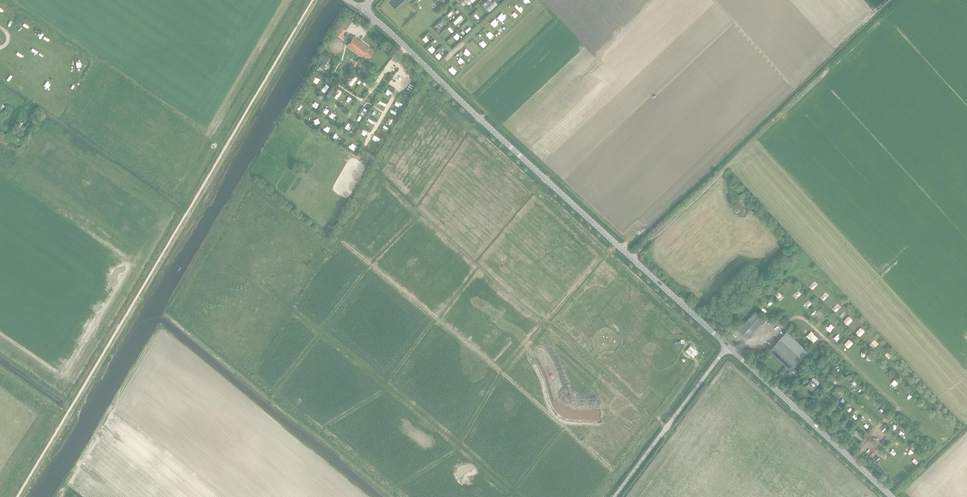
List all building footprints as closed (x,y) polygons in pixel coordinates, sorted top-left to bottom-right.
[(336,34),(340,38),(346,30),(346,29),(352,21),(348,18),(342,26),(336,34)] [(366,56),(369,58),(374,51),(354,36),(347,46),(362,57),(363,55),(366,57),(366,56)] [(320,66),(323,68),(330,57),(327,56),(320,66)] [(353,81),(359,74),(356,72),(350,79),(353,81)] [(339,91),(336,94),(345,102),(348,98),(339,91)] [(739,328),(748,337),(765,319),(756,310),(739,328)] [(769,349),(791,370),(808,352),(786,331),(769,349)] [(806,385),(812,390),(818,384),(812,379),(806,385)] [(860,387),(865,384),(861,379),(857,382),(860,387)] [(868,388),(865,392),(871,397),(874,394),(868,388)]
